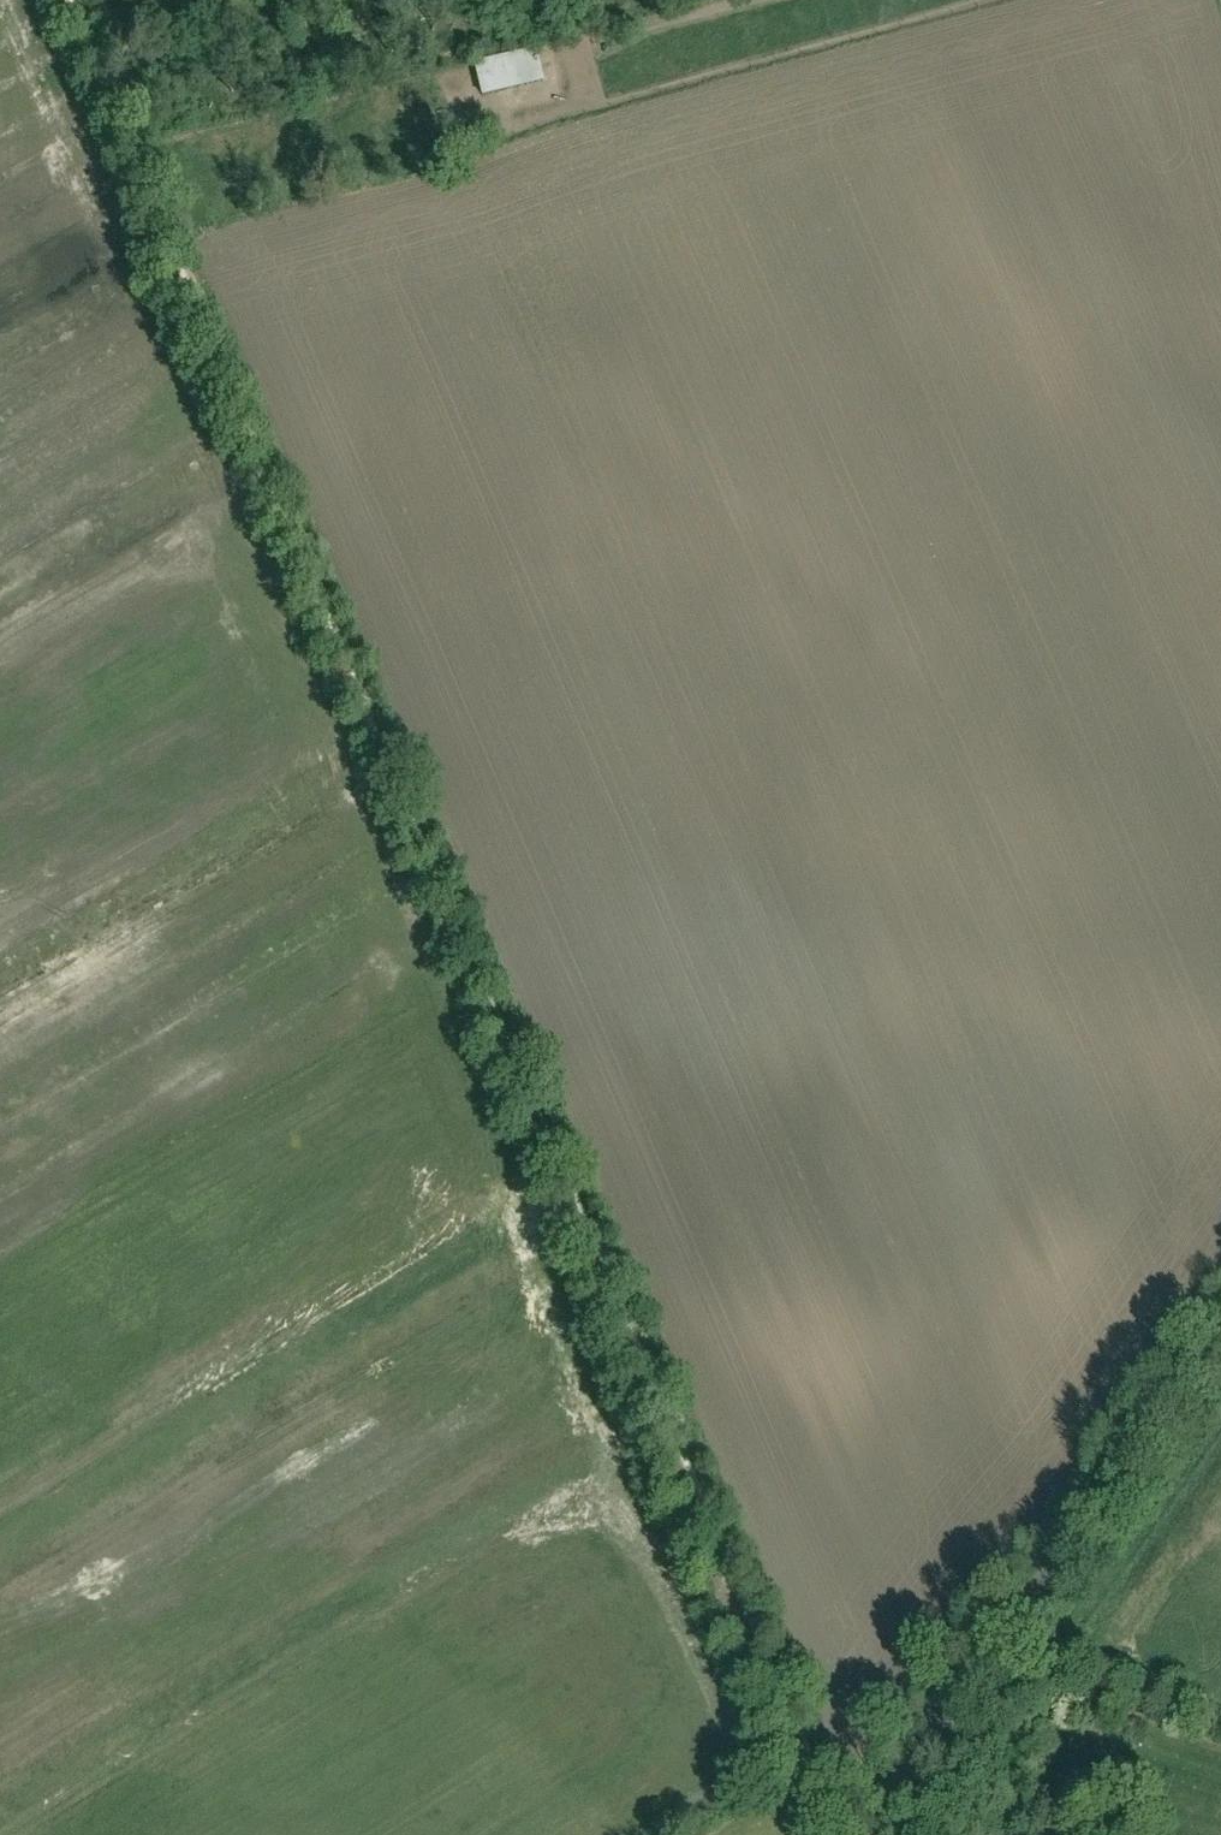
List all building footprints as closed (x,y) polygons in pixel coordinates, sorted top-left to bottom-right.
[(539,48),(477,63),(485,98),(548,83),(539,48)]
